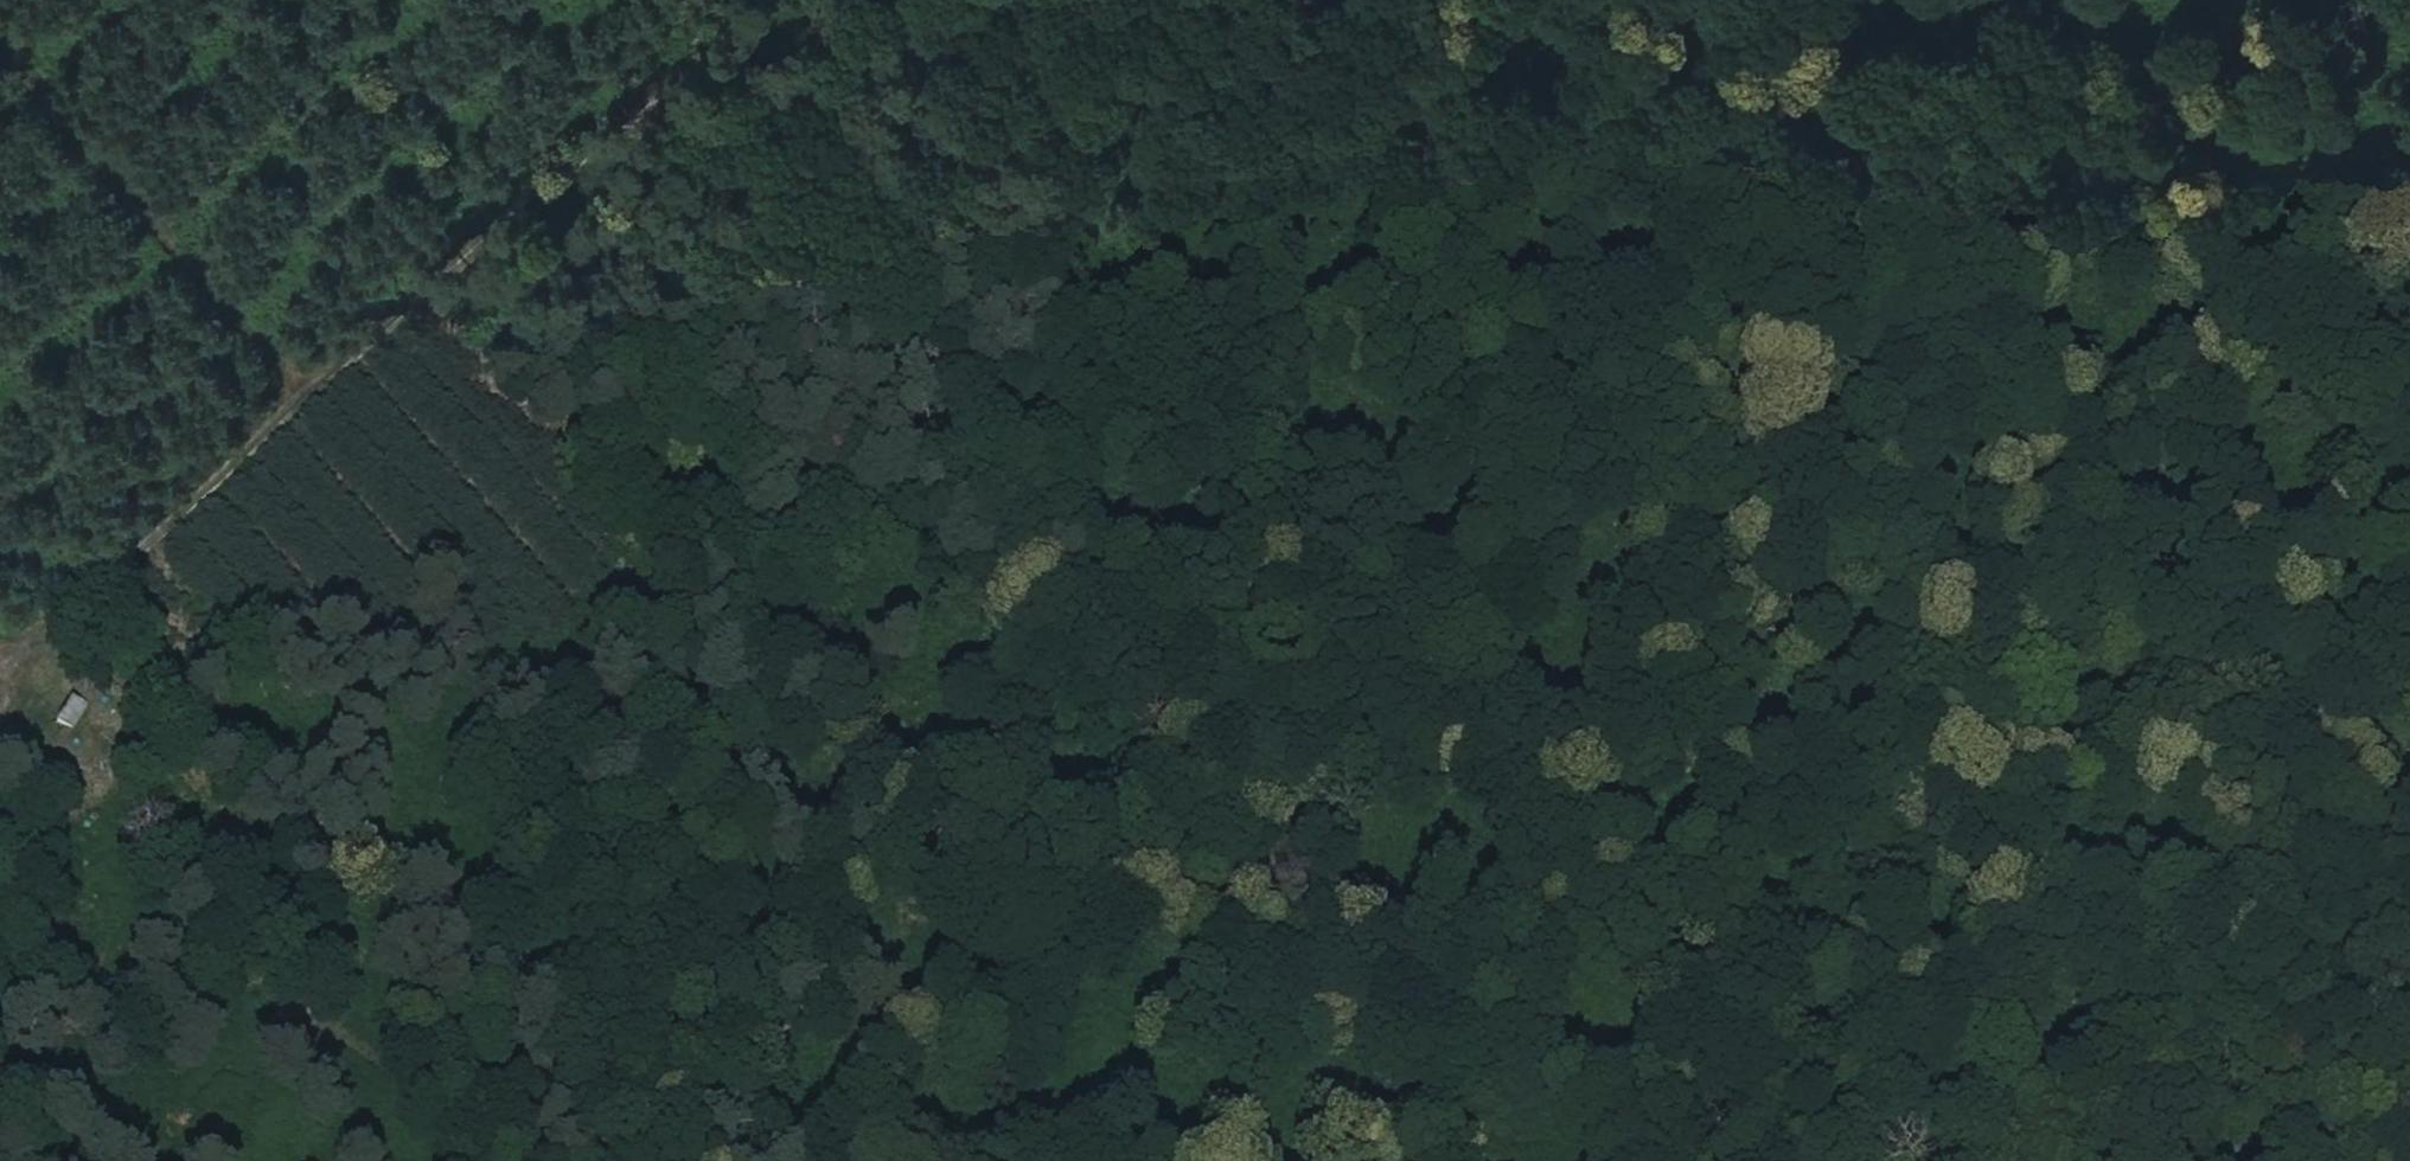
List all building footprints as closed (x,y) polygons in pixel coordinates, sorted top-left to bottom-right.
[(77,734),(90,711),(72,701),(59,724),(77,734)]
